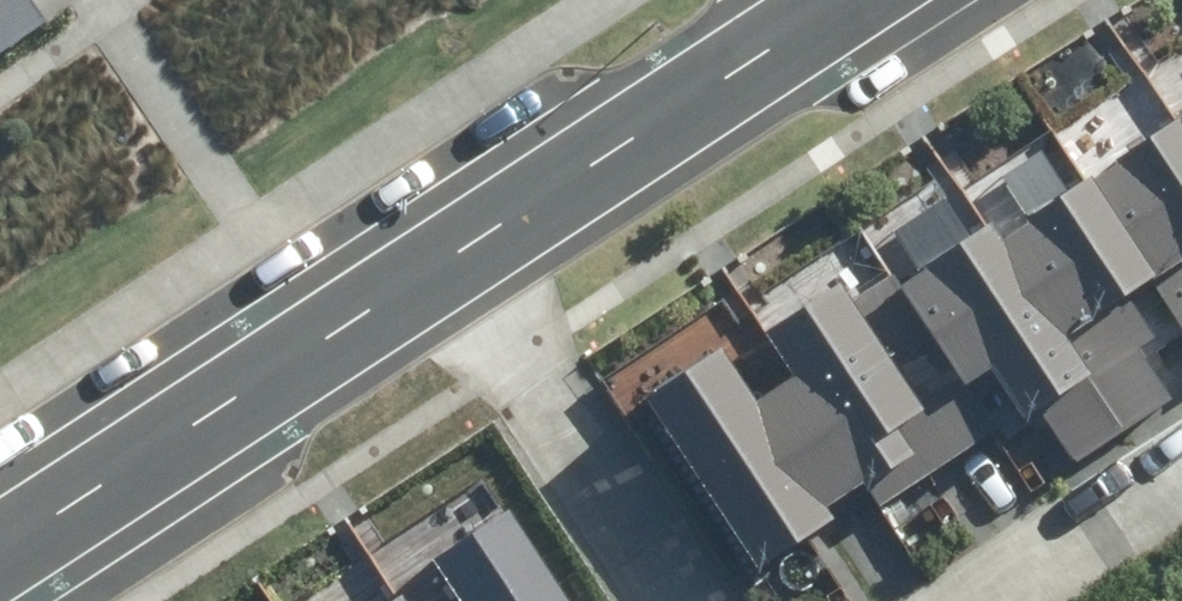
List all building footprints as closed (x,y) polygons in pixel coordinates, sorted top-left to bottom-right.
[(39,0),(0,0),(0,41),(46,11),(39,0)] [(760,569),(835,519),(825,504),(859,481),(877,508),(998,427),(1010,444),(1044,421),(1074,465),(1181,393),(1181,360),(1169,368),(1155,347),(1181,329),(1181,330),(1181,116),(1065,194),(1037,152),(967,199),(961,190),(896,234),(922,273),(902,287),(894,276),(856,301),(841,279),(761,332),(792,379),(759,401),(724,350),(647,401),(760,569)] [(510,513),(436,562),(462,600),(570,600),(510,513)]
